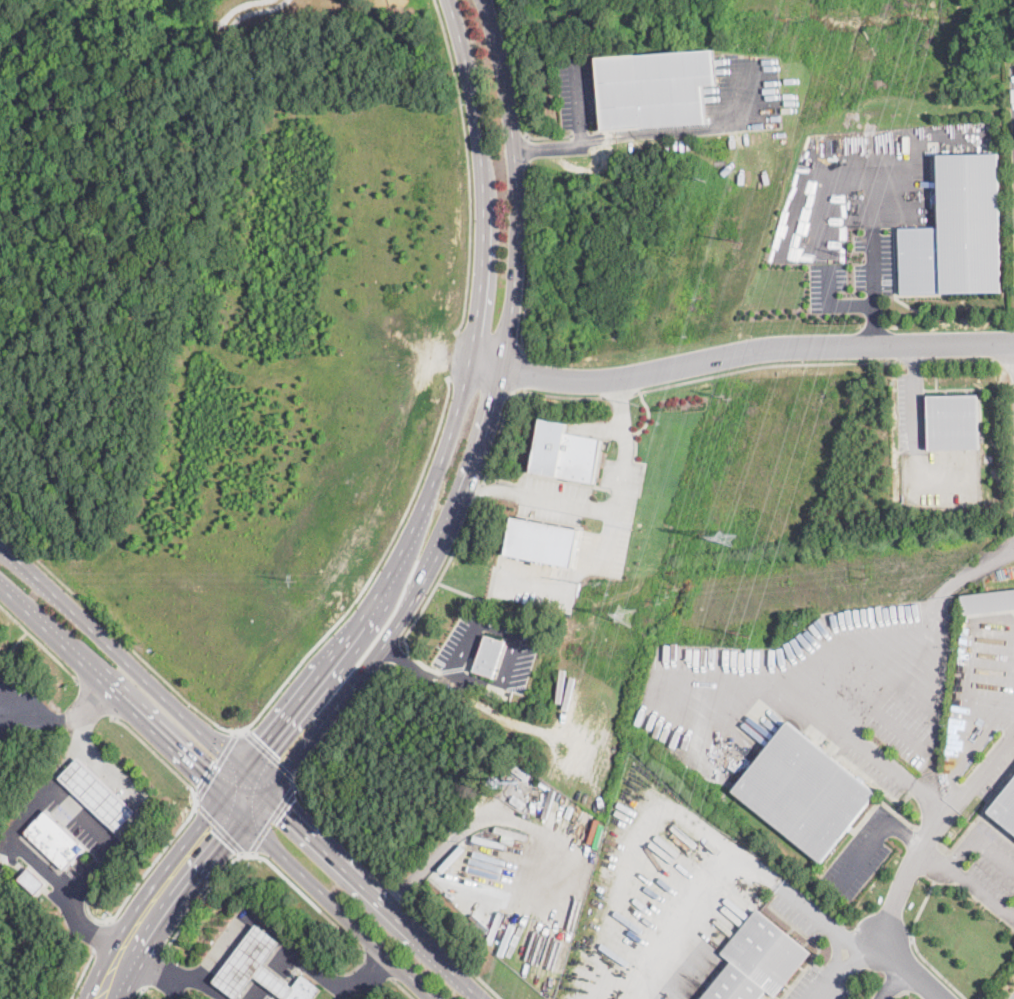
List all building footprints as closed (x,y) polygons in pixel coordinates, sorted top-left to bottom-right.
[(708,123),(603,130),(598,56),(719,47),(721,84),(709,85),(711,117),(707,117),(708,123)] [(948,293),(900,294),(899,228),(937,227),(936,154),(939,154),(999,153),(1001,292),(948,293)] [(938,450),(929,450),(927,396),(948,395),(978,394),(979,449),(938,450)] [(601,438),(593,482),(531,470),(541,417),(567,422),(565,432),(601,438)] [(513,514),(505,553),(571,566),(578,527),(513,514)] [(962,595),(1013,590),(1013,609),(964,614),(962,595)] [(505,642),(493,677),(474,671),(486,636),(505,642)] [(846,830),(820,862),(733,791),(789,722),(876,793),(846,830)] [(135,811),(116,832),(60,778),(80,758),(135,811)] [(531,775),(526,781),(512,771),(517,765),(531,775)] [(1008,787),(1013,779),(1013,833),(988,812),(1008,787)] [(554,792),(548,816),(543,815),(549,791),(554,792)] [(526,803),(521,809),(510,801),(515,795),(526,803)] [(65,870),(64,870),(25,832),(46,810),(85,847),(65,870)] [(40,890),(35,895),(17,878),(23,873),(28,867),(45,885),(40,890)] [(767,990),(759,998),(702,998),(732,962),(721,952),(757,908),(811,953),(781,989),(775,996),(767,990)] [(256,977),(240,998),(235,998),(213,982),(257,924),(281,943),(264,965),(290,984),(293,987),(284,998),(256,977)] [(321,989),(314,998),(283,998),(284,998),(293,987),(302,975),(321,989)]
